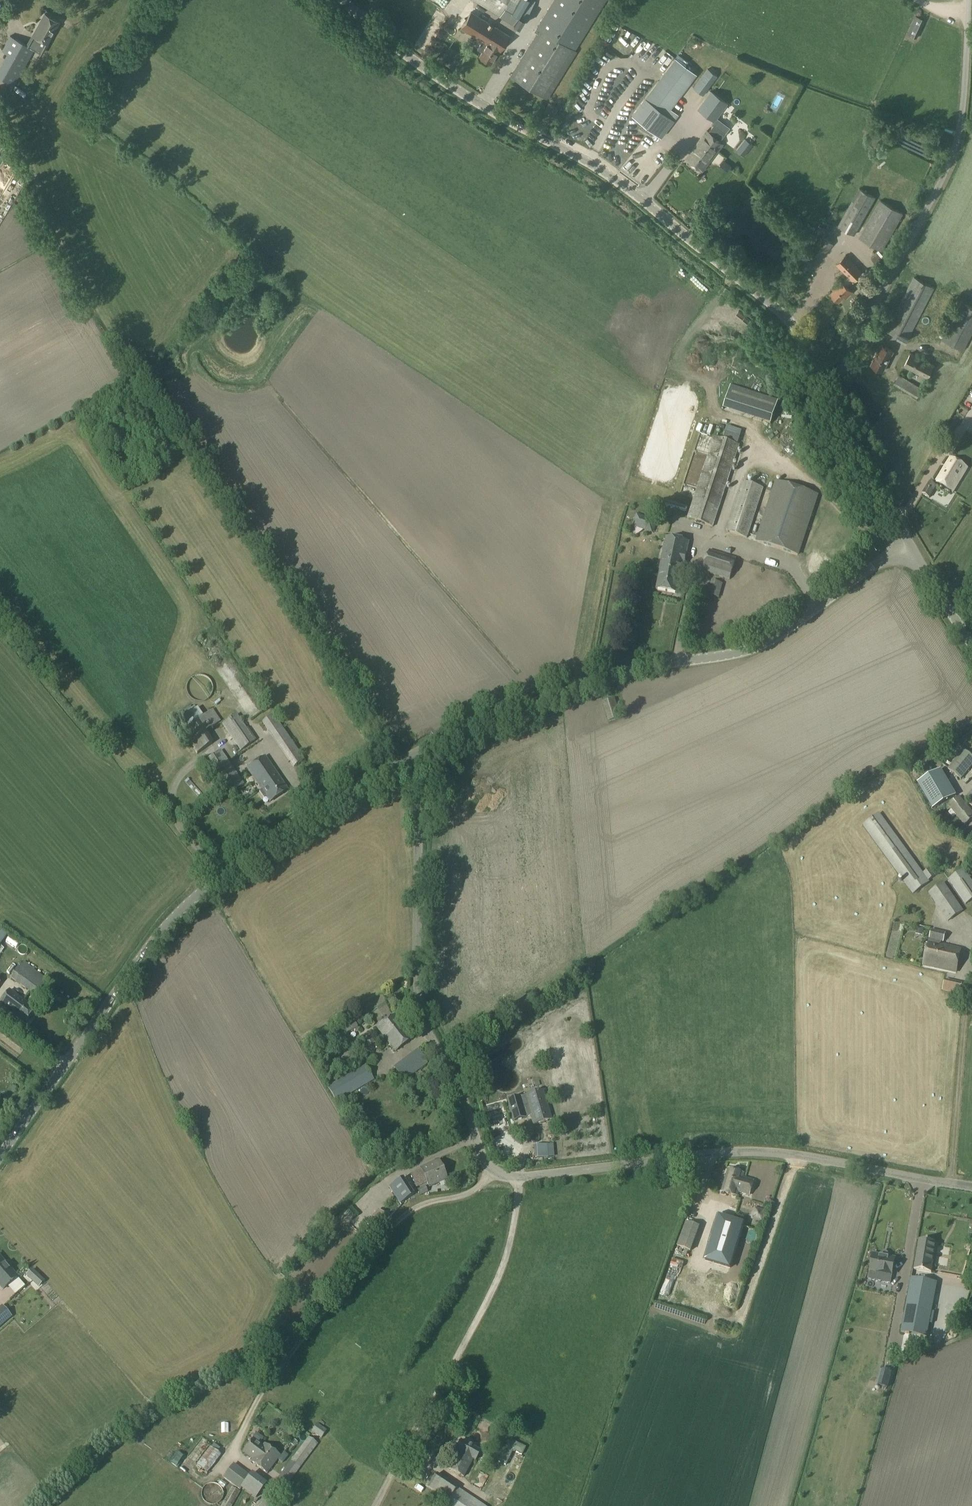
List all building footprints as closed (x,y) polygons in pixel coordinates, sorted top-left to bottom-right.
[(520,28),(536,1),(534,0),(472,0),(520,28)] [(575,50),(606,0),(554,0),(537,26),(575,50)] [(471,12),(461,28),(485,42),(481,49),(483,51),(480,57),(492,64),(509,36),(471,12)] [(0,67),(0,76),(15,85),(35,50),(42,54),(60,22),(46,14),(28,46),(11,36),(3,51),(8,53),(0,67)] [(916,14),(908,33),(918,38),(927,19),(916,14)] [(537,33),(511,76),(548,98),(577,51),(575,50),(537,26),(534,32),(537,33)] [(632,51),(627,60),(633,63),(637,54),(632,51)] [(645,99),(632,115),(661,137),(674,121),(666,114),(696,74),(689,69),(692,65),(686,61),(683,64),(676,59),(645,99)] [(708,70),(695,88),(704,95),(717,76),(708,70)] [(709,90),(696,107),(715,122),(728,104),(709,90)] [(772,102),(780,104),(782,96),(773,95),(772,102)] [(548,112),(554,115),(558,108),(552,105),(548,112)] [(707,131),(686,158),(701,169),(703,171),(710,161),(708,160),(716,149),(718,150),(724,143),(721,141),(726,134),(715,125),(709,132),(707,131)] [(568,126),(566,130),(578,135),(580,130),(568,126)] [(746,139),(737,150),(744,157),(754,146),(746,139)] [(4,179),(10,170),(0,164),(0,176),(4,179)] [(859,188),(838,226),(855,235),(876,197),(859,188)] [(881,200),(859,238),(882,250),(903,213),(881,200)] [(830,209),(826,218),(831,221),(836,213),(830,209)] [(878,252),(872,258),(881,267),(887,261),(878,252)] [(843,281),(831,292),(835,295),(834,296),(834,297),(838,301),(839,301),(840,300),(842,302),(853,291),(848,286),(853,280),(854,281),(863,272),(846,255),(837,264),(849,275),(843,281)] [(914,277),(886,330),(907,341),(935,288),(914,277)] [(866,280),(860,287),(865,292),(871,285),(866,280)] [(942,339),(964,351),(971,336),(971,307),(961,301),(942,339)] [(858,307),(853,313),(858,317),(863,311),(858,307)] [(881,317),(876,326),(882,329),(887,321),(881,317)] [(881,345),(871,364),(884,371),(894,351),(881,345)] [(911,353),(904,366),(928,378),(935,365),(911,353)] [(900,374),(894,384),(918,398),(923,388),(900,374)] [(732,413),(740,390),(730,387),(723,410),(732,413)] [(959,431),(968,414),(960,410),(951,428),(959,431)] [(724,432),(722,439),(737,444),(739,437),(724,432)] [(714,438),(688,519),(713,527),(739,446),(714,438)] [(962,444),(958,452),(971,460),(971,450),(962,444)] [(949,459),(935,483),(953,494),(967,469),(949,459)] [(743,482),(727,532),(747,538),(763,489),(743,482)] [(777,482),(757,541),(798,555),(818,495),(777,482)] [(929,483),(922,495),(930,499),(937,487),(929,483)] [(661,570),(657,589),(677,593),(681,574),(683,574),(689,543),(666,538),(660,570),(661,570)] [(710,551),(703,572),(730,580),(737,559),(710,551)] [(711,582),(708,596),(719,599),(723,585),(711,582)] [(198,708),(175,723),(181,731),(198,720),(203,716),(198,708)] [(237,715),(223,725),(241,752),(255,742),(237,715)] [(304,760),(274,715),(263,723),(293,767),(295,766),(296,766),(304,760)] [(198,720),(181,731),(197,754),(214,743),(206,732),(198,720)] [(971,766),(971,758),(957,746),(941,765),(960,781),(960,780),(964,776),(968,772),(970,769),(971,766)] [(221,751),(203,764),(226,797),(244,784),(221,751)] [(288,790),(266,758),(248,770),(262,791),(259,792),(264,799),(266,797),(269,802),(288,790)] [(955,798),(940,771),(916,785),(932,812),(955,798)] [(948,806),(964,826),(971,820),(971,812),(959,797),(948,806)] [(879,814),(863,826),(913,894),(929,882),(928,881),(934,876),(929,868),(922,873),(879,814)] [(949,879),(966,904),(971,900),(971,882),(964,869),(949,879)] [(943,883),(928,893),(948,921),(963,911),(943,883)] [(931,930),(929,942),(944,945),(946,933),(931,930)] [(929,942),(924,965),(956,972),(961,949),(944,945),(929,942)] [(23,962),(11,978),(36,996),(48,980),(23,962)] [(946,980),(943,991),(960,995),(962,984),(946,980)] [(0,1003),(0,1007),(24,1025),(35,1010),(9,991),(0,1003)] [(371,997),(376,1006),(382,1002),(377,994),(371,997)] [(395,1015),(378,1028),(396,1051),(413,1038),(395,1015)] [(355,1022),(344,1027),(347,1034),(358,1028),(355,1022)] [(370,1036),(362,1042),(374,1058),(382,1052),(380,1050),(384,1047),(380,1040),(376,1043),(370,1036)] [(417,1050),(393,1068),(404,1082),(428,1064),(417,1050)] [(364,1065),(328,1087),(336,1102),(374,1080),(364,1065)] [(551,1120),(543,1092),(526,1096),(526,1097),(520,1098),(507,1102),(513,1122),(525,1118),(531,1116),(534,1125),(551,1120)] [(531,1147),(531,1160),(545,1159),(544,1146),(531,1147)] [(422,1170),(428,1182),(430,1187),(447,1179),(439,1162),(422,1170)] [(753,1182),(742,1178),(744,1174),(728,1169),(721,1192),(737,1196),(739,1188),(750,1191),(749,1195),(753,1182)] [(422,1170),(410,1175),(416,1187),(428,1182),(422,1170)] [(403,1178),(389,1188),(400,1204),(414,1195),(403,1178)] [(425,1187),(417,1190),(420,1196),(428,1192),(425,1187)] [(719,1220),(704,1263),(728,1272),(744,1229),(719,1220)] [(685,1222),(677,1247),(691,1252),(700,1227),(685,1222)] [(911,1249),(910,1254),(917,1255),(914,1270),(931,1272),(936,1243),(919,1240),(918,1250),(911,1249)] [(874,1254),(871,1271),(898,1276),(892,1274),(895,1258),(888,1257),(889,1255),(888,1253),(887,1252),(885,1251),(883,1251),(882,1252),(881,1254),(881,1256),(874,1254)] [(3,1290),(17,1277),(0,1256),(0,1287),(3,1290)] [(32,1271),(27,1277),(38,1288),(44,1283),(32,1271)] [(912,1279),(902,1333),(927,1337),(929,1329),(939,1330),(939,1325),(960,1328),(965,1296),(936,1291),(937,1283),(912,1279)] [(12,1294),(2,1304),(22,1326),(32,1316),(12,1294)] [(0,1309),(0,1328),(11,1318),(2,1307),(0,1309)] [(317,1423),(312,1431),(322,1438),(327,1430),(317,1423)] [(254,1438),(244,1451),(254,1458),(252,1461),(267,1472),(280,1456),(264,1444),(263,1445),(254,1438)] [(308,1438),(276,1480),(285,1487),(317,1444),(308,1438)] [(458,1453),(450,1470),(464,1477),(472,1460),(475,1462),(480,1452),(461,1442),(456,1452),(458,1453)] [(192,1445),(184,1456),(191,1461),(198,1450),(192,1445)] [(206,1449),(192,1466),(201,1474),(215,1457),(206,1449)] [(236,1462),(223,1477),(239,1490),(241,1488),(241,1487),(251,1475),(236,1462)] [(241,1487),(241,1488),(255,1499),(267,1484),(253,1473),(251,1475),(241,1487)] [(432,1490),(435,1492),(430,1500),(439,1505),(485,1505),(437,1474),(428,1487),(432,1490)] [(203,1504),(213,1501),(210,1486),(200,1489),(203,1504)] [(221,1505),(233,1505),(241,1492),(232,1487),(221,1505)] [(255,1505),(270,1505),(273,1501),(263,1494),(255,1505)]
